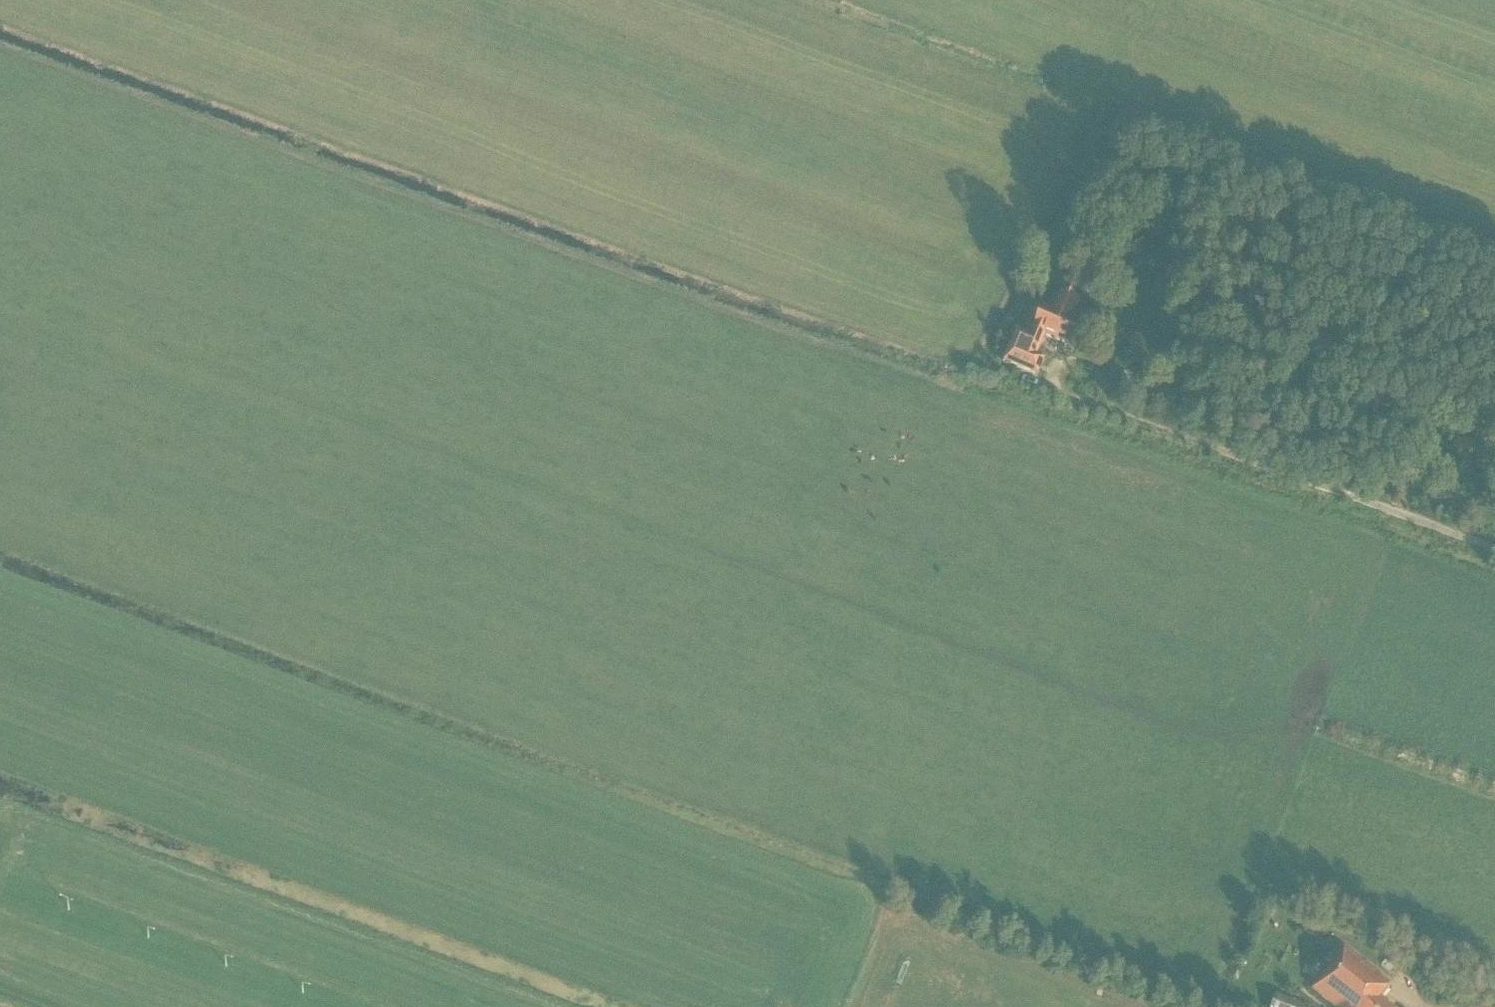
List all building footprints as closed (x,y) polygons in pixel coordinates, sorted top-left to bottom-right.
[(1044,308),(1032,336),(1018,330),(1005,361),(1038,375),(1045,358),(1037,355),(1046,335),(1071,346),(1081,323),(1071,319),(1079,301),(1061,294),(1053,312),(1044,308)] [(1066,345),(1047,355),(1056,371),(1074,361),(1066,345)] [(1392,985),(1345,949),(1313,990),(1335,1006),(1389,1006),(1380,1000),(1392,985)] [(1275,995),(1270,1006),(1306,1006),(1275,995)]
